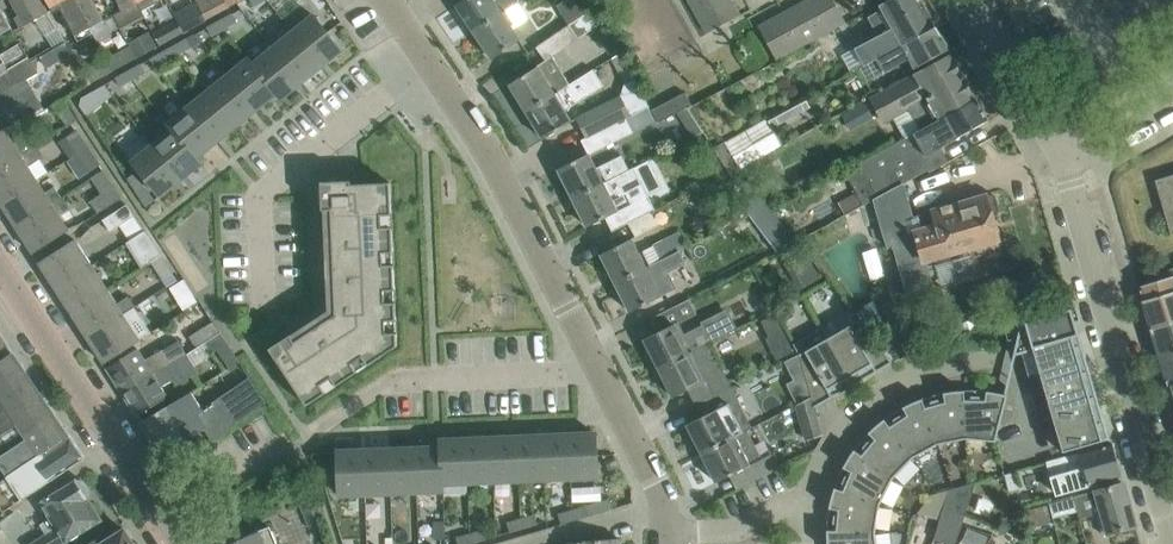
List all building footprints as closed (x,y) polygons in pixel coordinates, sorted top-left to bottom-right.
[(42,0),(10,0),(24,24),(48,9),(42,0)] [(75,0),(47,0),(53,11),(60,7),(78,40),(92,33),(75,0)] [(92,33),(93,32),(99,42),(112,35),(103,21),(92,0),(75,0),(92,33)] [(136,0),(118,0),(123,10),(132,5),(137,2),(136,0)] [(137,2),(141,10),(156,2),(155,0),(136,0),(137,2)] [(223,10),(229,7),(226,0),(210,0),(209,0),(196,0),(206,19),(223,10)] [(456,4),(475,32),(507,10),(506,9),(520,0),(463,0),(456,4)] [(557,5),(571,26),(597,8),(591,0),(564,0),(557,5)] [(732,0),(689,0),(707,32),(740,14),(732,0)] [(834,0),(806,0),(758,26),(776,58),(845,21),(834,0)] [(868,17),(878,36),(855,49),(863,64),(935,27),(921,0),(889,0),(880,5),(882,9),(868,17)] [(0,7),(0,35),(12,28),(0,7)] [(509,84),(527,112),(559,92),(569,83),(551,56),(604,19),(597,8),(571,26),(537,48),(546,61),(509,84)] [(475,32),(492,58),(520,40),(512,28),(517,25),(507,10),(475,32)] [(36,19),(45,35),(58,27),(49,11),(36,19)] [(178,23),(183,31),(206,19),(202,11),(178,23)] [(232,12),(219,19),(224,29),(237,22),(232,12)] [(314,15),(293,32),(321,65),(341,49),(314,15)] [(212,36),(224,29),(219,19),(206,26),(212,36)] [(153,33),(149,26),(159,45),(183,32),(183,31),(178,23),(176,20),(153,33)] [(936,26),(935,27),(875,60),(859,69),(866,82),(883,72),(909,59),(914,69),(949,49),(936,26)] [(321,65),(293,32),(273,48),(301,82),(321,65)] [(179,54),(191,48),(186,37),(173,44),(179,54)] [(72,49),(67,40),(33,60),(38,69),(72,49)] [(34,64),(21,43),(0,56),(0,83),(34,64)] [(166,61),(179,54),(173,44),(161,51),(166,61)] [(136,58),(129,46),(106,58),(106,57),(105,57),(113,70),(136,58)] [(281,98),(301,82),(273,48),(253,64),(276,92),(281,98)] [(920,130),(976,99),(951,53),(870,97),(884,121),(908,108),(920,130)] [(113,70),(105,57),(85,68),(93,81),(113,70)] [(253,64),(249,59),(229,75),(256,109),(276,92),(253,64)] [(133,80),(146,73),(140,63),(127,70),(133,80)] [(34,64),(0,83),(0,124),(22,111),(16,102),(22,99),(19,95),(32,87),(27,79),(38,69),(34,64)] [(120,87),(133,80),(127,70),(115,77),(120,87)] [(603,84),(594,70),(559,92),(527,112),(543,139),(571,122),(563,109),(603,84)] [(256,109),(229,75),(209,91),(236,125),(256,109)] [(649,105),(635,78),(625,84),(621,94),(576,116),(586,137),(581,139),(582,140),(639,111),(639,110),(649,105)] [(110,92),(105,83),(93,90),(98,99),(110,92)] [(236,125),(209,91),(189,107),(217,142),(236,125)] [(692,104),(686,92),(652,109),(659,122),(688,107),(692,104)] [(78,117),(64,98),(54,105),(68,125),(78,117)] [(920,130),(845,172),(862,204),(948,161),(940,146),(988,120),(976,99),(920,130)] [(217,142),(189,107),(169,123),(173,129),(197,158),(217,142)] [(693,137),(703,131),(688,107),(677,112),(693,137)] [(794,115),(789,107),(768,118),(773,127),(794,115)] [(646,123),(639,111),(582,140),(588,153),(633,131),(633,130),(646,123)] [(766,119),(726,142),(741,169),(744,168),(774,150),(781,146),(766,119)] [(6,129),(0,133),(0,168),(34,146),(38,144),(29,132),(14,142),(6,129)] [(88,147),(76,129),(67,135),(79,152),(88,147)] [(173,129),(153,145),(181,179),(200,163),(197,158),(173,129)] [(153,145),(132,162),(161,196),(181,179),(153,145)] [(0,168),(0,202),(38,179),(28,164),(39,157),(34,146),(0,168)] [(100,164),(88,147),(79,152),(91,170),(100,164)] [(753,183),(783,166),(774,150),(744,168),(753,183)] [(595,167),(588,153),(558,168),(573,198),(607,180),(629,169),(622,154),(595,167)] [(634,167),(607,180),(573,198),(587,226),(605,217),(612,231),(625,225),(628,223),(629,224),(652,213),(651,211),(655,209),(647,194),(616,210),(609,196),(641,180),(634,167)] [(114,185),(104,169),(91,178),(102,193),(91,200),(98,212),(122,197),(114,185)] [(1171,235),(1172,234),(1172,174),(1155,180),(1171,235)] [(46,191),(38,179),(0,202),(16,227),(54,203),(62,197),(55,185),(46,191)] [(351,180),(321,181),(322,210),(331,209),(336,314),(295,341),(290,334),(269,348),(307,405),(397,345),(390,182),(351,184),(351,180)] [(991,193),(963,201),(916,215),(916,216),(912,217),(907,200),(879,215),(888,248),(894,246),(909,299),(925,294),(922,282),(929,280),(924,260),(998,239),(992,216),(997,215),(1000,210),(996,196),(991,193)] [(69,208),(62,197),(54,203),(16,227),(32,252),(69,228),(60,213),(69,208)] [(136,216),(127,204),(103,220),(111,232),(136,216)] [(658,224),(652,213),(629,224),(635,236),(658,224)] [(601,253),(615,281),(687,246),(679,230),(651,244),(652,245),(639,253),(631,238),(601,253)] [(162,256),(146,231),(127,243),(141,266),(151,260),(152,262),(162,256)] [(77,240),(60,251),(40,263),(56,288),(93,265),(77,240)] [(807,252),(806,251),(787,261),(801,287),(820,277),(807,252)] [(615,281),(630,311),(660,296),(653,282),(680,268),(673,254),(615,281)] [(173,273),(162,256),(152,262),(163,279),(168,286),(177,279),(173,273)] [(109,290),(93,265),(56,288),(72,313),(109,290)] [(1140,286),(1144,300),(1143,300),(1151,327),(1172,319),(1172,276),(1140,286)] [(185,280),(180,283),(175,286),(188,307),(198,301),(185,280)] [(117,302),(109,290),(72,313),(88,338),(136,307),(128,295),(117,302)] [(151,331),(136,307),(88,338),(103,362),(151,331)] [(702,324),(684,333),(678,321),(644,339),(659,368),(709,342),(709,341),(737,328),(727,308),(700,321),(702,324)] [(782,358),(796,351),(779,315),(764,322),(782,358)] [(1151,327),(1160,356),(1172,352),(1172,319),(1151,327)] [(220,333),(212,320),(189,336),(196,347),(205,341),(206,342),(220,333)] [(875,341),(859,320),(828,337),(822,327),(854,384),(877,371),(863,347),(873,341),(873,342),(875,341)] [(1050,343),(1079,334),(1074,320),(1066,322),(1066,323),(1037,331),(1018,336),(1014,355),(1015,355),(1016,354),(1050,344),(1050,343)] [(854,384),(822,327),(794,344),(799,354),(807,380),(818,373),(831,397),(854,384)] [(0,333),(0,449),(23,434),(54,413),(0,333)] [(239,361),(220,333),(206,342),(212,351),(217,348),(229,367),(239,361)] [(1086,360),(1079,334),(1050,343),(1050,344),(1057,369),(1086,360)] [(138,350),(128,356),(108,368),(122,392),(152,373),(153,374),(165,367),(187,353),(178,339),(144,360),(138,350)] [(730,383),(709,342),(659,368),(673,397),(688,389),(694,401),(730,383)] [(1160,356),(1169,385),(1172,384),(1172,352),(1160,356)] [(197,370),(187,353),(165,367),(153,374),(152,373),(122,392),(137,416),(168,397),(161,386),(172,378),(176,384),(197,370)] [(1094,386),(1086,360),(1057,369),(1064,394),(1094,386)] [(267,402),(251,378),(203,410),(192,392),(185,396),(174,401),(141,421),(160,454),(205,428),(212,440),(235,422),(267,402)] [(1101,411),(1094,386),(1064,394),(1072,420),(1101,411)] [(752,427),(732,387),(696,405),(701,416),(687,423),(701,452),(737,434),(747,429),(752,427)] [(989,391),(962,392),(962,394),(965,438),(995,441),(1007,397),(988,394),(989,391)] [(965,438),(962,394),(946,395),(946,392),(933,395),(921,399),(937,444),(965,438)] [(811,396),(794,405),(805,440),(822,435),(811,396)] [(884,418),(912,457),(937,444),(921,399),(920,400),(921,402),(907,408),(905,406),(884,418)] [(1109,438),(1101,411),(1072,420),(1079,446),(1109,438)] [(54,413),(23,434),(30,445),(0,463),(0,480),(10,474),(69,435),(54,413)] [(854,450),(892,478),(912,457),(883,419),(882,419),(885,423),(872,433),(870,430),(854,450)] [(737,434),(701,452),(716,482),(744,467),(762,458),(747,429),(737,434)] [(598,476),(596,433),(569,434),(571,477),(598,476)] [(571,477),(569,434),(544,435),(545,478),(571,477)] [(69,435),(10,474),(0,480),(0,506),(4,512),(84,458),(69,435)] [(545,478),(544,435),(518,436),(520,480),(545,478)] [(520,480),(518,436),(492,437),(494,481),(520,480)] [(492,437),(466,438),(468,482),(494,481),(492,437)] [(468,482),(466,438),(440,439),(441,447),(442,483),(468,482)] [(1121,475),(1112,443),(1063,456),(1068,473),(1052,477),(1057,493),(1121,475)] [(441,447),(415,448),(417,491),(443,490),(442,483),(441,447)] [(415,448),(389,449),(391,492),(417,491),(415,448)] [(389,449),(363,450),(365,493),(391,492),(389,449)] [(365,493),(363,450),(337,451),(339,494),(365,493)] [(892,478),(854,450),(848,466),(845,466),(832,491),(836,492),(880,503),(892,478)] [(762,458),(744,467),(752,483),(777,470),(779,469),(771,454),(762,458)] [(1008,491),(1018,489),(1013,471),(1004,474),(1008,491)] [(32,543),(70,543),(68,541),(82,532),(102,519),(76,479),(56,492),(40,503),(49,518),(40,524),(47,534),(32,543)] [(967,513),(974,482),(963,485),(949,522),(961,526),(965,513),(967,513)] [(1136,525),(1123,482),(1096,490),(1074,496),(1074,494),(1072,495),(1076,508),(1077,508),(1080,518),(1097,513),(1103,535),(1136,525)] [(920,511),(940,517),(949,488),(949,489),(933,494),(920,511)] [(875,531),(880,503),(836,492),(833,506),(830,505),(828,519),(827,525),(827,530),(875,531)] [(1076,508),(1072,495),(1049,501),(1052,515),(1076,508)] [(1052,521),(1047,503),(1027,509),(1031,526),(1052,521)] [(575,519),(589,515),(586,505),(572,510),(575,519)] [(572,510),(558,514),(561,523),(575,519),(572,510)] [(524,527),(538,523),(535,514),(521,518),(524,527)] [(507,522),(510,531),(524,527),(521,518),(507,522)] [(237,524),(215,533),(220,543),(278,543),(270,526),(245,536),(240,523),(237,524)] [(128,527),(124,529),(100,543),(138,543),(128,527)] [(473,542),(487,538),(484,529),(470,533),(473,542)] [(875,531),(827,530),(827,532),(831,532),(831,543),(877,543),(875,531)] [(947,540),(938,530),(923,543),(942,543),(947,540)] [(977,532),(972,543),(983,543),(987,536),(977,532)] [(458,543),(468,543),(473,542),(470,533),(456,537),(458,543)]
